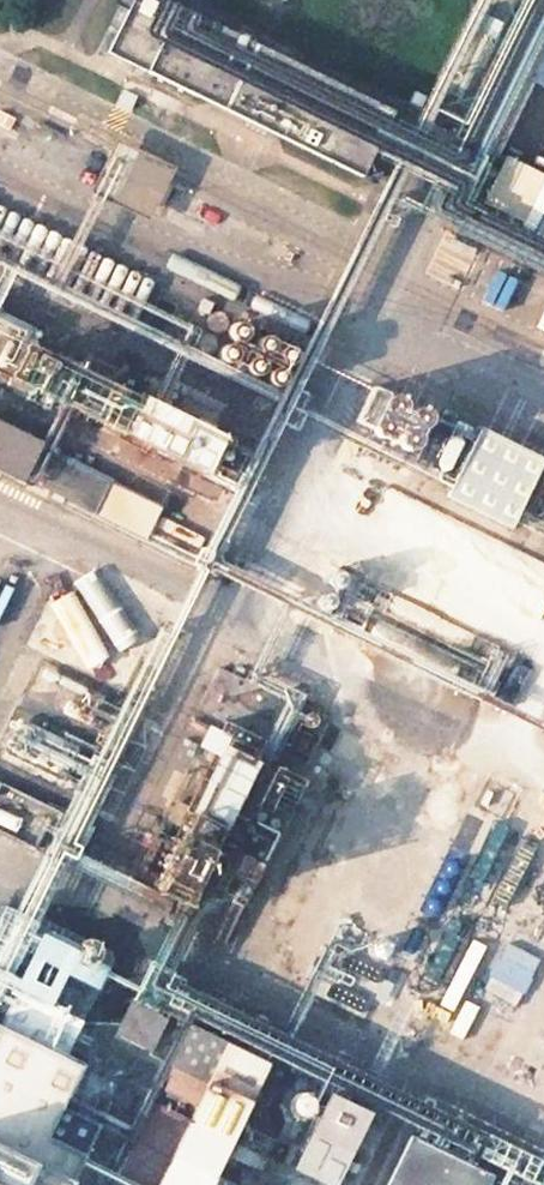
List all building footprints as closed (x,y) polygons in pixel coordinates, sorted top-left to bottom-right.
[(149,0),(135,0),(107,57),(361,180),(391,117),(181,15),(149,0)] [(204,11),(420,116),(477,0),(210,0),(204,11)] [(104,199),(145,216),(168,163),(128,146),(104,199)] [(543,186),(504,166),(479,212),(519,232),(543,186)] [(525,246),(543,256),(543,210),(525,246)] [(200,337),(201,341),(201,342),(203,344),(208,346),(211,346),(215,344),(217,341),(218,338),(218,334),(216,331),(213,329),(209,328),(207,328),(204,329),(201,332),(200,335),(200,337)] [(221,507),(241,468),(102,397),(109,383),(77,367),(70,381),(30,361),(36,347),(0,329),(0,397),(221,507)] [(222,346),(223,350),(225,353),(227,355),(230,356),(233,355),(236,353),(238,351),(239,348),(239,345),(237,342),(234,339),(232,339),(228,339),(226,340),(223,343),(222,346)] [(296,363),(252,342),(228,390),(253,402),(249,410),(268,420),(296,363)] [(193,363),(196,365),(199,365),(202,364),(205,360),(206,356),(205,354),(203,352),(201,350),(198,350),(195,350),(192,352),(191,355),(190,358),(191,361),(193,363)] [(213,372),(215,374),(216,375),(220,376),(222,376),(227,373),(228,369),(228,367),(226,364),(224,362),(219,361),(216,362),(213,364),(212,368),(213,372)] [(360,397),(338,442),(406,476),(443,493),(434,512),(499,544),(504,535),(521,543),(525,535),(543,544),(543,487),(530,480),(532,475),(468,443),(466,448),(428,431),(360,397)] [(0,439),(0,482),(15,489),(32,455),(0,439)] [(105,492),(51,466),(34,500),(88,526),(105,492)] [(340,593),(340,588),(339,586),(336,583),(333,582),(330,582),(327,583),(325,585),(323,589),(323,593),(326,596),(329,598),(333,598),(336,597),(338,596),(340,593)] [(145,634),(50,587),(21,644),(116,692),(145,634)] [(491,657),(375,600),(353,642),(470,700),(491,657)] [(328,616),(329,612),(328,608),(326,606),(324,604),(321,603),(319,604),(315,606),(314,607),(312,611),(313,615),(314,617),(318,620),(320,620),(323,620),(326,618),(328,616)] [(290,731),(280,751),(324,774),(346,732),(324,721),(327,715),(302,704),(288,729),(290,731)] [(11,705),(0,726),(0,761),(65,795),(90,745),(11,705)] [(258,749),(207,723),(132,863),(197,898),(186,917),(221,934),(298,787),(251,762),(258,749)] [(56,811),(15,791),(4,812),(44,832),(56,811)] [(4,991),(0,999),(0,1184),(66,1184),(77,1162),(41,1144),(76,1075),(59,1066),(79,1029),(4,991)] [(84,1018),(104,1027),(115,1006),(103,1000),(97,1010),(89,1007),(84,1018)] [(188,1037),(111,1184),(208,1184),(264,1076),(188,1037)] [(291,1090),(251,1167),(287,1184),(323,1184),(355,1122),(291,1090)] [(468,1148),(447,1137),(440,1151),(462,1162),(468,1148)] [(407,1149),(389,1184),(478,1184),(407,1149)]
